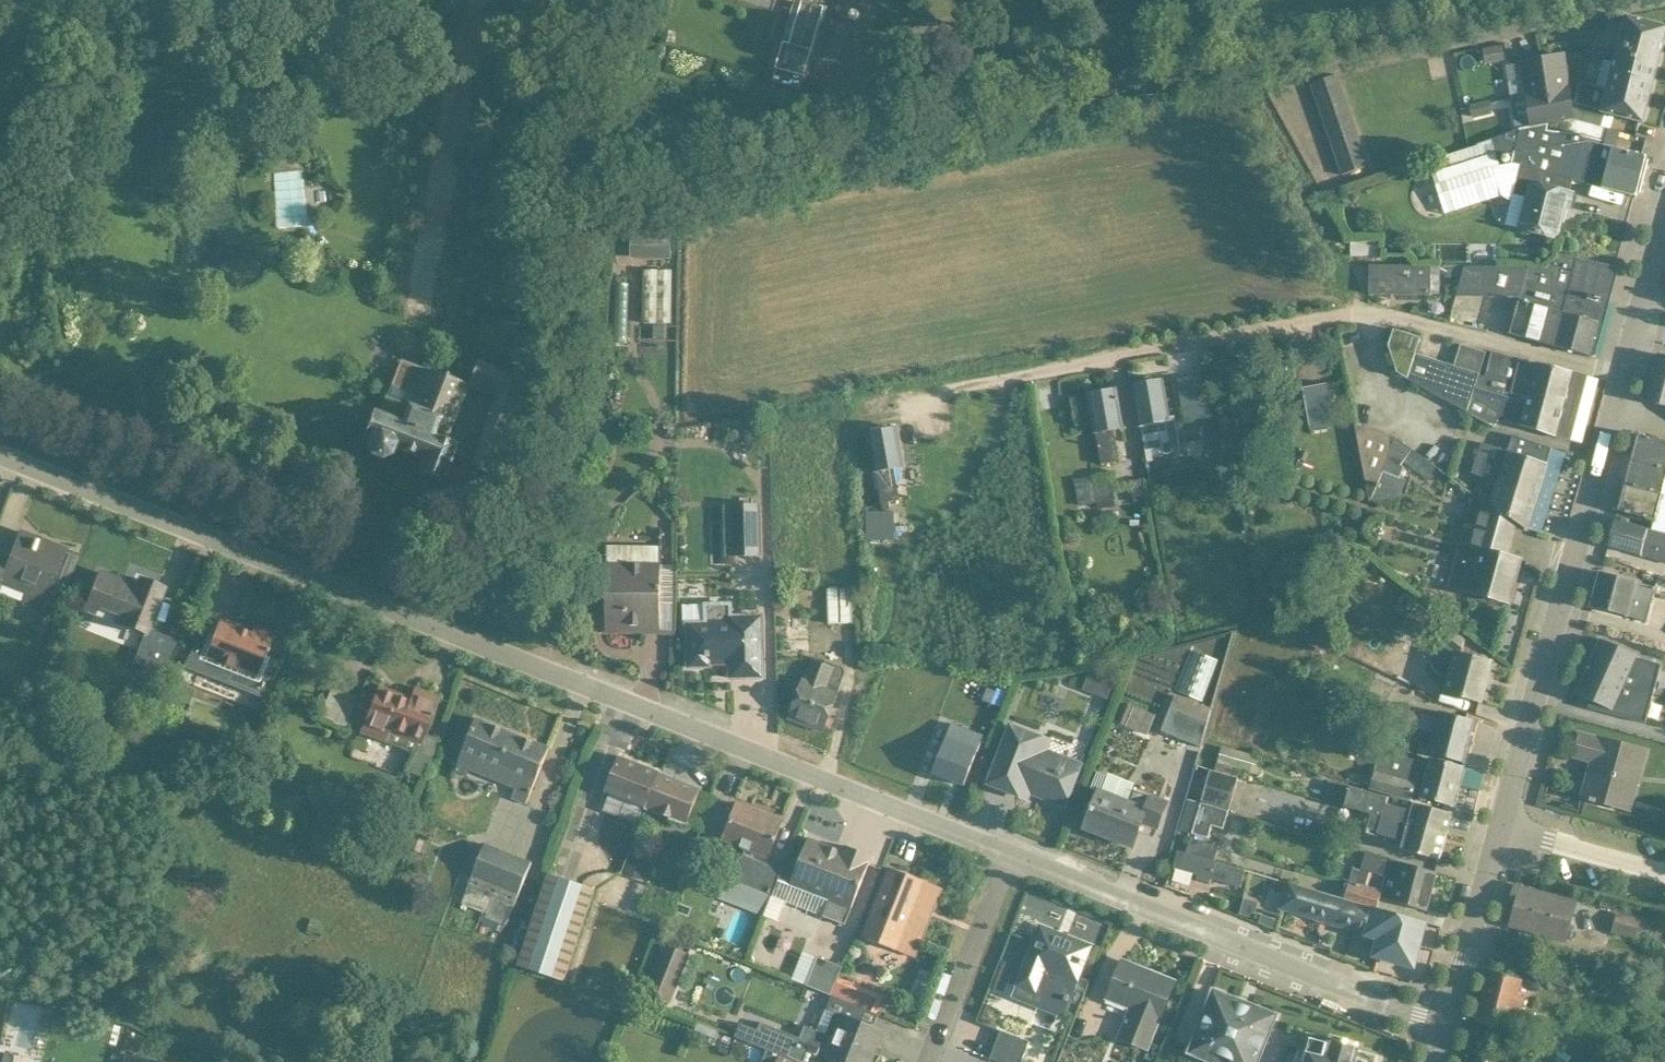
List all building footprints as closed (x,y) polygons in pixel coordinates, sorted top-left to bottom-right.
[(794,1),(775,66),(806,75),(827,4),(816,1),(816,0),(790,0),(794,1)] [(1613,69),(1658,81),(1664,52),(1664,28),(1626,18),(1613,69)] [(1331,69),(1304,79),(1337,164),(1363,154),(1331,69)] [(1601,115),(1646,127),(1658,81),(1613,69),(1601,115)] [(1475,86),(1478,106),(1498,103),(1496,84),(1475,86)] [(1601,188),(1634,197),(1646,157),(1613,148),(1601,188)] [(1520,228),(1560,239),(1572,192),(1532,181),(1520,228)] [(673,230),(631,229),(630,260),(672,261),(673,230)] [(1467,245),(1463,277),(1520,284),(1524,252),(1467,245)] [(1550,312),(1603,327),(1617,273),(1565,259),(1550,312)] [(1438,263),(1370,264),(1371,301),(1438,300),(1438,263)] [(671,269),(642,270),(644,326),(673,324),(671,269)] [(1541,344),(1594,359),(1603,327),(1550,312),(1541,344)] [(467,439),(457,435),(475,391),(507,404),(519,373),(478,356),(467,382),(443,372),(429,406),(408,397),(401,414),(377,404),(354,461),(390,476),(396,461),(449,483),(467,439)] [(1664,405),(1664,358),(1658,356),(1647,401),(1664,405)] [(1519,428),(1572,443),(1588,377),(1535,365),(1519,428)] [(1142,428),(1168,423),(1160,381),(1135,386),(1142,428)] [(1126,428),(1118,387),(1069,397),(1076,431),(1092,428),(1100,467),(1122,462),(1116,430),(1126,428)] [(1369,422),(1372,487),(1408,485),(1406,421),(1369,422)] [(897,423),(861,427),(867,490),(903,486),(897,423)] [(1664,471),(1664,441),(1639,435),(1632,463),(1664,471)] [(1489,503),(1529,530),(1553,449),(1510,436),(1489,503)] [(1130,466),(1137,488),(1149,484),(1143,462),(1130,466)] [(1626,488),(1663,497),(1664,487),(1664,471),(1632,463),(1626,488)] [(731,545),(765,545),(764,487),(730,488),(731,545)] [(904,488),(884,489),(885,526),(905,525),(904,488)] [(1619,515),(1656,524),(1663,497),(1626,488),(1619,515)] [(1664,565),(1664,534),(1616,522),(1608,550),(1664,565)] [(40,611),(65,548),(19,531),(0,579),(0,595),(40,611)] [(1448,589),(1511,607),(1525,561),(1461,543),(1448,589)] [(603,633),(661,633),(662,564),(603,563),(603,633)] [(160,674),(178,641),(150,630),(167,588),(137,576),(134,584),(99,570),(82,611),(121,627),(122,626),(144,635),(133,663),(160,674)] [(1591,609),(1647,623),(1656,589),(1599,575),(1591,609)] [(856,577),(825,578),(827,612),(858,611),(856,577)] [(213,635),(202,631),(182,667),(264,700),(279,662),(265,656),(274,633),(254,625),(251,633),(219,620),(213,635)] [(734,681),(762,680),(762,620),(688,620),(689,670),(709,669),(709,663),(734,662),(734,681)] [(1197,682),(1217,683),(1219,642),(1199,640),(1197,682)] [(1601,641),(1588,669),(1626,684),(1655,692),(1659,663),(1637,658),(1601,641)] [(1442,694),(1483,706),(1495,663),(1454,652),(1442,694)] [(785,719),(825,734),(848,673),(808,658),(785,719)] [(1110,677),(1113,664),(1093,660),(1090,673),(1110,677)] [(1575,702),(1647,721),(1655,692),(1626,684),(1588,669),(1575,702)] [(325,702),(351,709),(359,680),(333,673),(325,702)] [(358,733),(413,756),(434,707),(379,684),(358,733)] [(1203,709),(1148,691),(1141,710),(1155,714),(1151,728),(1192,742),(1203,709)] [(1439,715),(1433,734),(1474,745),(1479,726),(1439,715)] [(457,766),(532,798),(551,752),(477,720),(457,766)] [(933,777),(965,790),(985,737),(954,725),(933,777)] [(1026,795),(1063,811),(1083,766),(1050,752),(1054,743),(1011,725),(985,785),(1023,801),(1026,795)] [(1581,801),(1633,815),(1650,751),(1580,733),(1573,761),(1590,765),(1581,801)] [(1428,755),(1468,767),(1474,745),(1433,734),(1428,755)] [(1212,811),(1225,815),(1247,743),(1225,736),(1219,753),(1202,748),(1176,833),(1203,842),(1212,811)] [(646,809),(661,773),(619,757),(605,793),(610,794),(603,812),(637,825),(643,808),(646,809)] [(1429,762),(1424,779),(1463,790),(1468,773),(1429,762)] [(688,824),(700,791),(701,789),(661,773),(646,809),(646,810),(687,826),(688,824)] [(1418,798),(1458,809),(1463,790),(1424,779),(1418,798)] [(1332,805),(1333,783),(1311,781),(1310,804),(1332,805)] [(1082,833),(1131,853),(1149,809),(1100,790),(1082,833)] [(764,916),(785,864),(769,858),(783,821),(738,804),(723,842),(745,851),(741,861),(735,859),(727,879),(726,878),(718,899),(764,916)] [(1415,807),(1409,827),(1448,838),(1454,818),(1415,807)] [(1402,851),(1441,862),(1448,838),(1409,827),(1402,851)] [(785,864),(764,916),(779,922),(785,905),(821,920),(822,917),(845,926),(873,857),(846,846),(844,852),(809,839),(797,869),(785,864)] [(462,902),(500,918),(524,858),(486,843),(462,902)] [(1355,893),(1426,913),(1437,873),(1366,854),(1355,893)] [(864,935),(917,954),(942,887),(890,867),(864,935)] [(533,870),(508,961),(547,971),(572,880),(533,870)] [(1280,909),(1364,935),(1373,908),(1288,881),(1280,909)] [(1503,924),(1568,941),(1578,900),(1514,883),(1503,924)] [(1359,959),(1415,975),(1429,925),(1374,909),(1359,959)] [(1603,909),(1598,932),(1631,938),(1635,916),(1603,909)] [(1010,991),(1034,1002),(1048,969),(1077,981),(1093,942),(1041,920),(1010,991)] [(651,944),(636,988),(657,996),(672,952),(651,944)] [(839,977),(843,967),(803,952),(793,980),(807,985),(806,987),(831,996),(839,977)] [(1117,1038),(1147,1050),(1176,978),(1121,956),(1104,998),(1129,1008),(1117,1038)] [(1478,1018),(1515,1027),(1525,978),(1489,970),(1478,1018)] [(833,997),(877,1015),(885,996),(839,977),(831,996),(832,997),(833,997)] [(1217,1061),(1257,1061),(1278,1012),(1215,987),(1189,1051),(1217,1061)] [(877,1015),(833,997),(832,997),(827,1011),(826,1011),(818,1031),(805,1026),(800,1039),(761,1023),(758,1031),(742,1024),(737,1036),(768,1049),(799,1061),(871,1061),(875,1054),(880,1055),(883,1050),(877,1046),(884,1031),(874,1027),(879,1015),(877,1015)] [(1012,1061),(1024,1061),(1034,1034),(1009,1025),(998,1057),(1012,1061)] [(1301,1061),(1374,1061),(1376,1053),(1309,1034),(1301,1061)] [(768,1049),(762,1061),(799,1061),(768,1049)] [(2,1053),(0,1061),(35,1061),(2,1053)] [(127,1053),(125,1061),(170,1061),(127,1053)] [(1466,1061),(1497,1061),(1468,1054),(1466,1061)]
